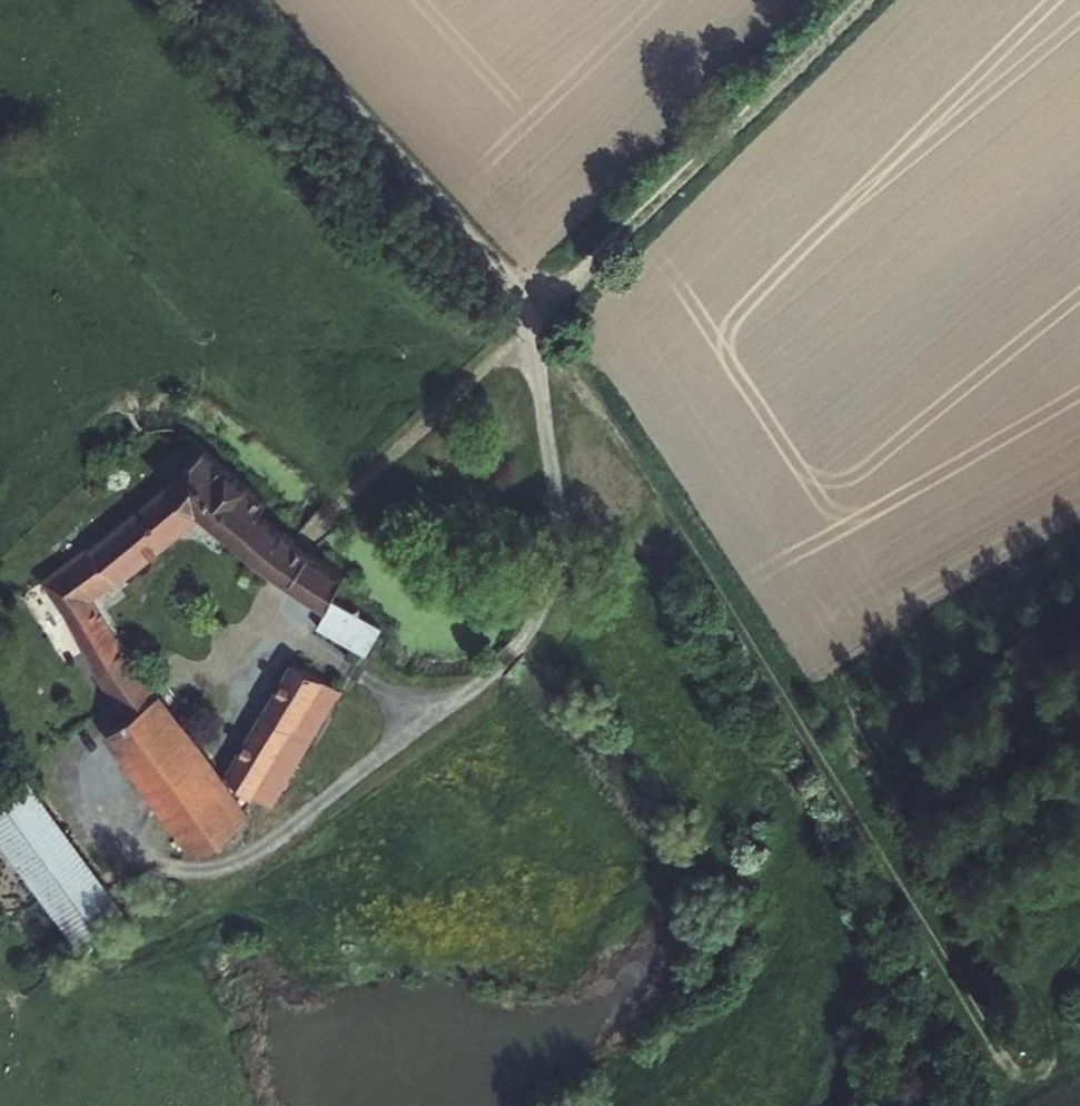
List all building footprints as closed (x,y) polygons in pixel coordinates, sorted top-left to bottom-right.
[(76,556),(45,579),(118,697),(146,678),(97,586),(198,500),(274,562),(296,536),(285,528),(282,531),(258,511),(267,501),(202,449),(165,486),(80,557),(76,556)] [(274,562),(290,574),(312,547),(296,536),(274,562)] [(315,622),(364,652),(381,625),(361,613),(361,608),(356,606),(353,609),(331,596),(347,573),(312,547),(290,574),(309,590),(328,601),(315,622)] [(224,770),(251,792),(311,701),(324,708),(337,687),(292,660),(224,770)] [(158,696),(146,678),(118,697),(131,716),(158,696)] [(158,696),(131,716),(97,742),(126,783),(141,773),(160,800),(147,811),(164,834),(179,824),(197,848),(243,813),(244,810),(158,696)] [(24,769),(0,786),(0,828),(76,933),(120,902),(24,769)]
